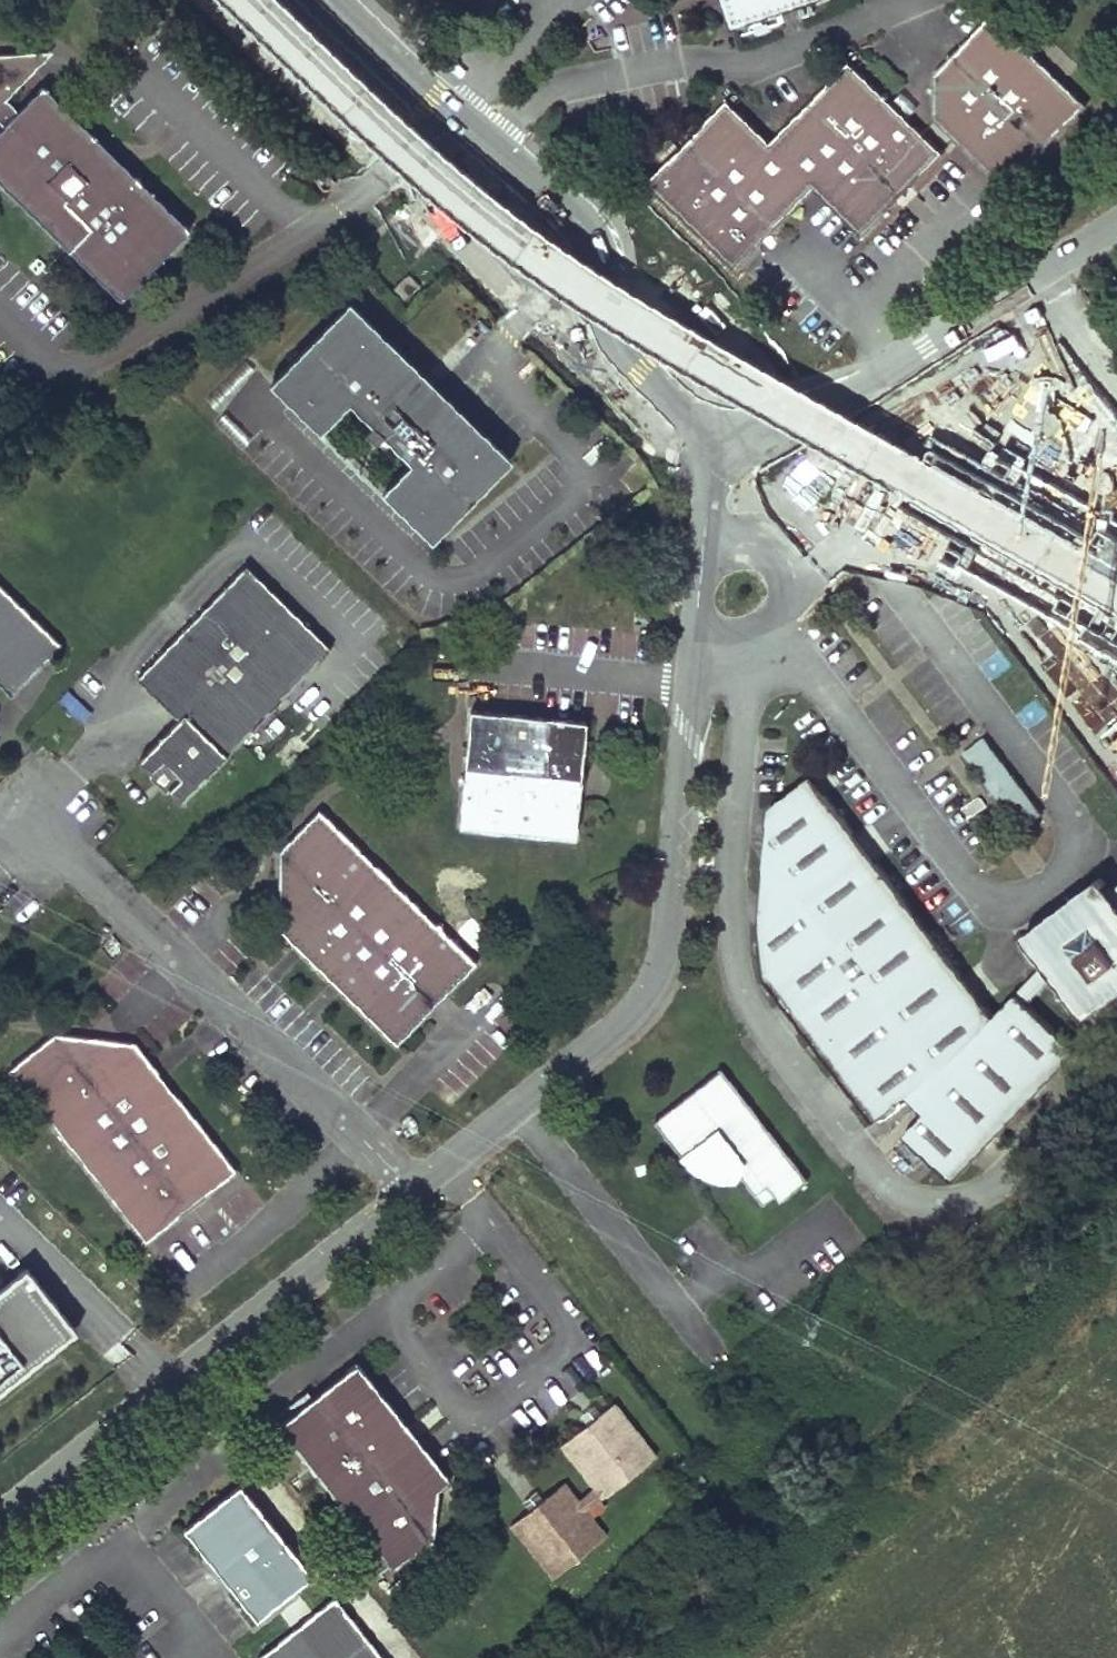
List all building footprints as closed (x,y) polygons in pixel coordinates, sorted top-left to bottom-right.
[(733,27),(813,0),(724,0),(733,27)] [(989,13),(933,71),(934,117),(1003,185),(1083,103),(989,13)] [(3,124),(0,127),(0,183),(117,300),(189,230),(41,87),(14,111),(4,99),(50,52),(0,57),(0,123),(3,124)] [(818,183),(848,213),(865,229),(946,145),(851,53),(770,138),(726,96),(648,175),(737,262),(816,181),(818,183)] [(391,289),(401,300),(416,285),(406,275),(391,289)] [(407,461),(383,486),(433,533),(502,462),(343,308),(274,379),(323,427),(347,403),(368,424),(362,430),(373,441),(380,435),(407,461)] [(205,399),(213,407),(251,369),(243,361),(205,399)] [(178,717),(138,758),(151,771),(151,772),(163,760),(179,776),(167,788),(168,788),(180,801),(286,697),(331,648),(246,564),(137,676),(178,717)] [(11,694),(62,643),(0,582),(0,684),(11,694)] [(467,708),(457,825),(573,836),(584,719),(467,708)] [(1003,764),(978,740),(964,754),(990,778),(1003,764)] [(151,771),(147,774),(164,792),(168,788),(167,788),(179,776),(163,760),(151,772),(151,771)] [(764,811),(763,832),(789,866),(778,875),(786,886),(758,906),(757,921),(762,981),(871,1125),(904,1100),(921,1116),(901,1138),(951,1185),(1076,1054),(1025,1004),(1051,978),(1083,1021),(1116,995),(1116,886),(1110,894),(1098,879),(1021,938),(1039,963),(990,1014),(810,777),(764,811)] [(278,852),(280,934),(397,1048),(477,966),(319,811),(278,852)] [(789,866),(763,832),(758,906),(786,886),(778,875),(789,866)] [(54,1036),(9,1073),(147,1247),(236,1175),(133,1046),(54,1036)] [(810,1182),(726,1070),(657,1121),(685,1158),(694,1152),(704,1157),(703,1163),(708,1169),(712,1173),(718,1177),(722,1179),(725,1180),(729,1180),(734,1181),(737,1181),(739,1176),(743,1178),(764,1206),(776,1196),(781,1203),(810,1182)] [(81,1341),(32,1278),(0,1302),(0,1404),(81,1341)] [(355,1363),(275,1425),(389,1567),(425,1536),(433,1480),(401,1438),(402,1422),(355,1363)] [(585,1509),(601,1496),(603,1497),(655,1456),(613,1402),(599,1414),(588,1423),(560,1445),(594,1487),(578,1500),(564,1482),(510,1524),(552,1577),(606,1535),(585,1509)] [(588,1423),(599,1414),(592,1405),(581,1414),(588,1423)] [(402,1422),(401,1438),(433,1480),(443,1472),(402,1422)] [(239,1485),(182,1530),(255,1621),(312,1576),(239,1485)] [(332,1598),(257,1657),(380,1657),(332,1598)]
